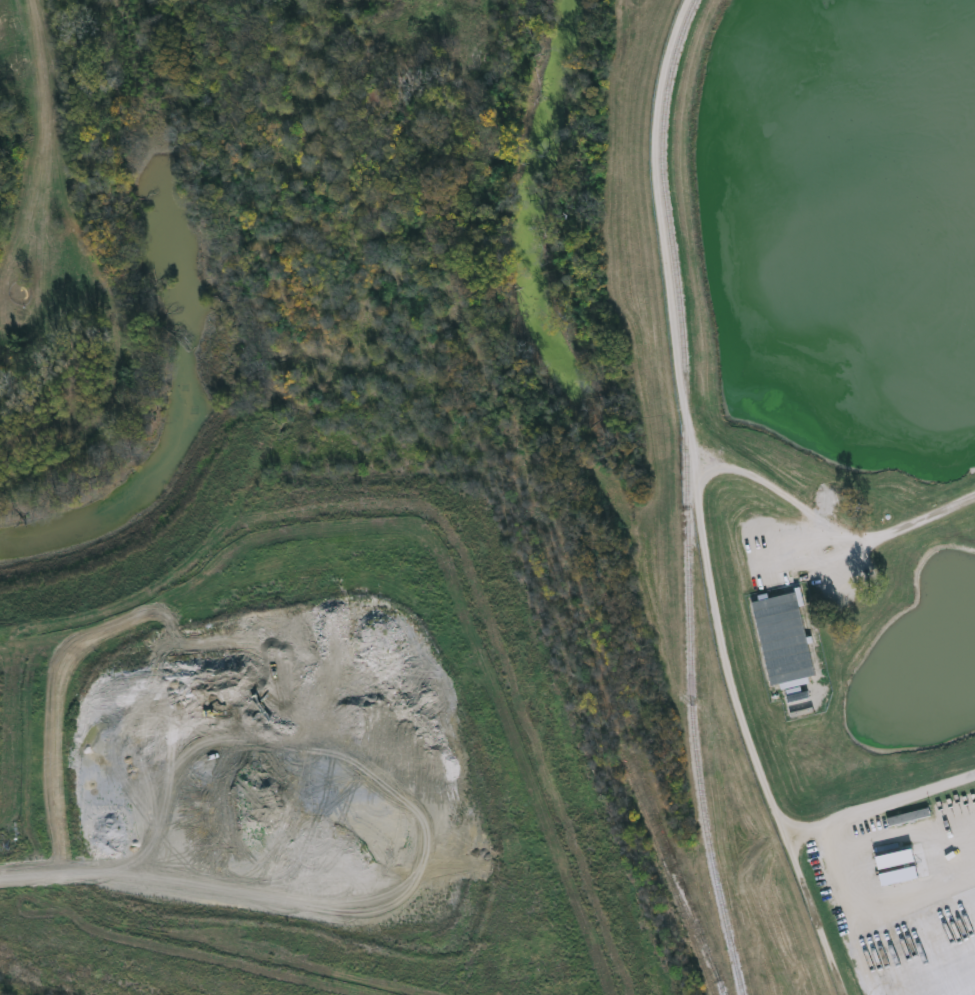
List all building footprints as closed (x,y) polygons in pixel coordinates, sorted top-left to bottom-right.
[(879,851),(914,853),(913,870),(878,867),(879,851)]
